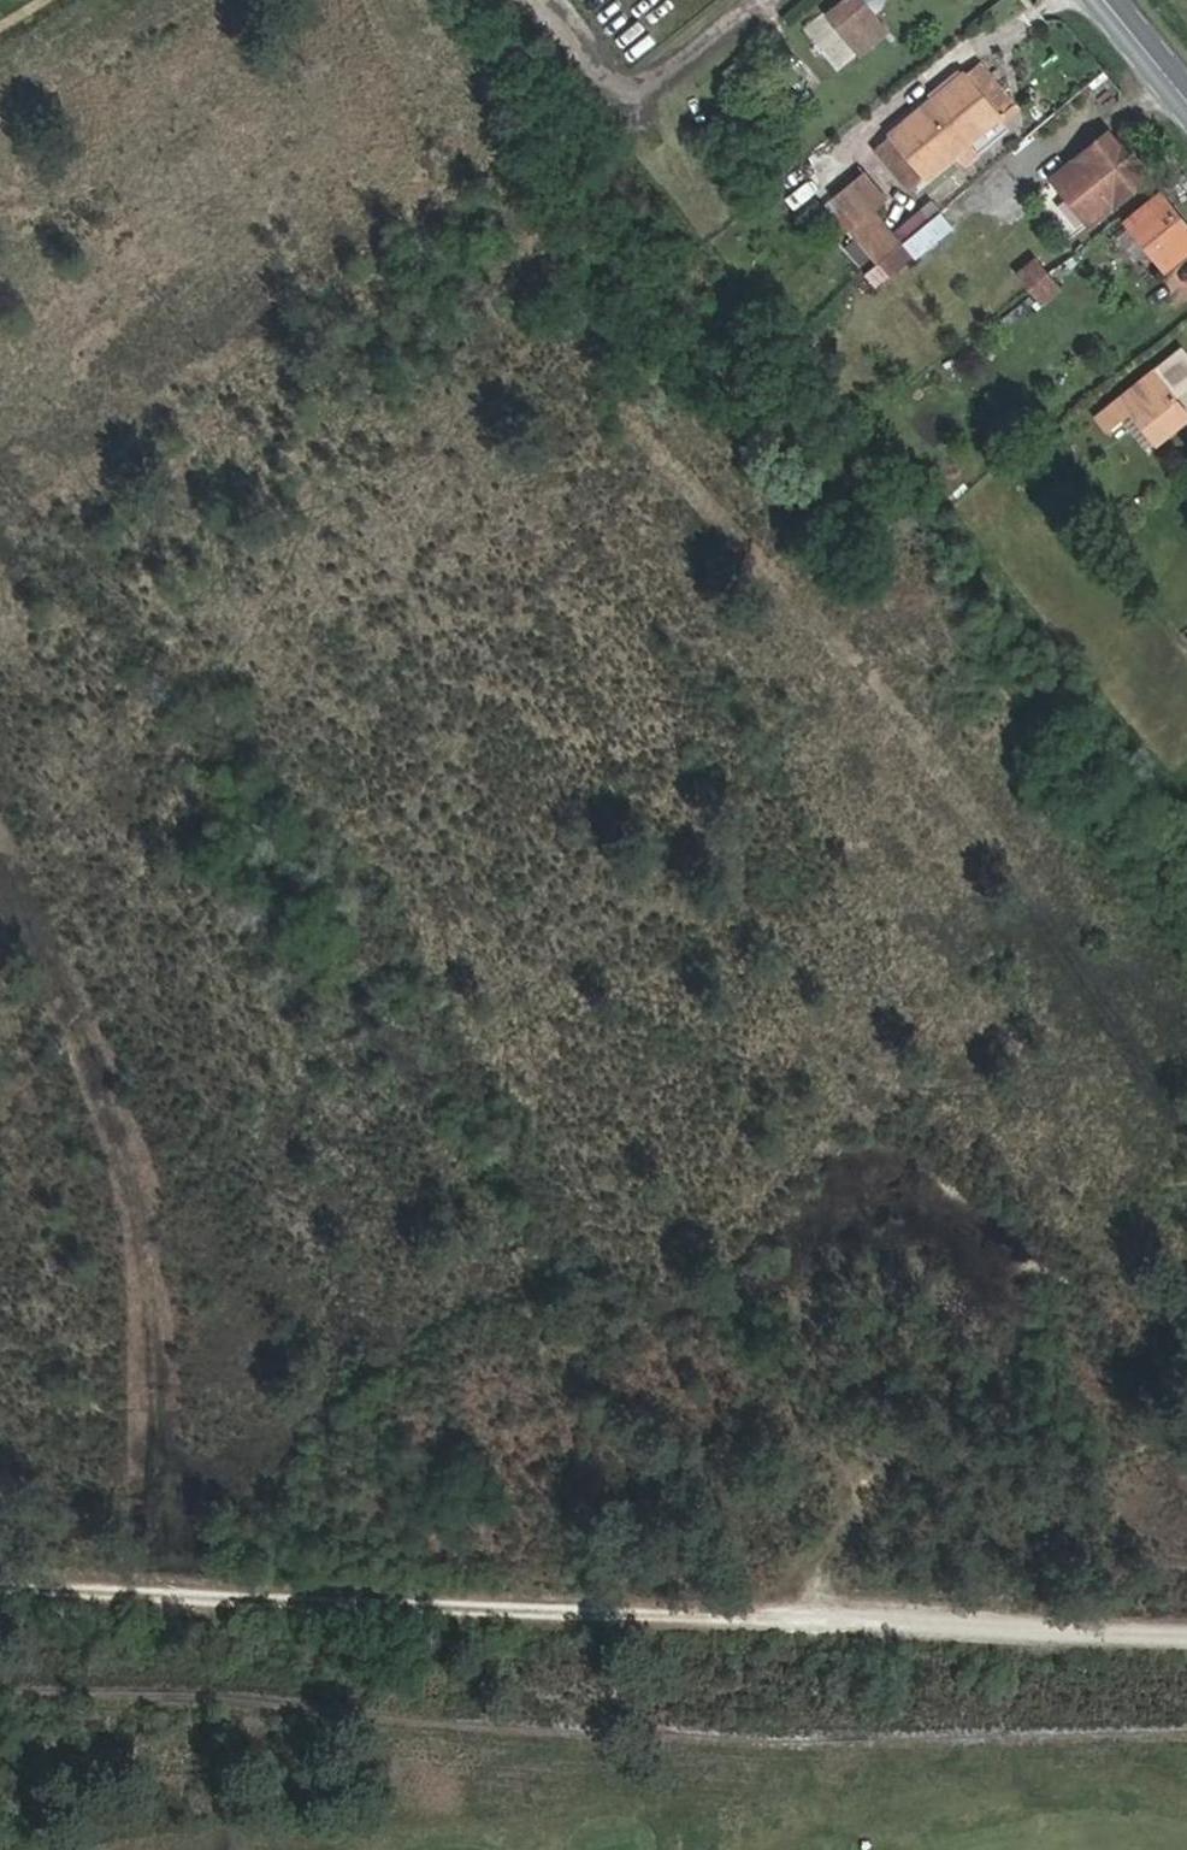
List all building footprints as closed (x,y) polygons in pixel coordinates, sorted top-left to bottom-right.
[(876,13),(881,9),(883,6),(884,3),(885,0),(846,0),(829,13),(860,51),(888,28),(876,13)] [(830,60),(850,44),(826,13),(806,29),(830,60)] [(969,81),(986,67),(980,60),(963,73),(969,81)] [(970,142),(1016,104),(986,67),(969,81),(963,73),(960,69),(929,94),(933,98),(943,109),(935,116),(926,105),(878,145),(913,189),(955,154),(966,166),(980,154),(970,142)] [(943,109),(933,98),(926,105),(935,116),(943,109)] [(1092,222),(1147,178),(1135,163),(1138,161),(1124,144),(1121,146),(1111,134),(1079,159),(1089,171),(1066,190),(1092,222)] [(1066,190),(1089,171),(1079,159),(1056,177),(1066,190)] [(885,199),(863,173),(833,198),(855,223),(874,208),(885,199)] [(1186,250),(1186,228),(1162,197),(1131,222),(1168,266),(1186,250)] [(903,242),(874,208),(855,223),(847,230),(877,265),(903,242)] [(917,259),(955,228),(941,211),(903,242),(916,258),(917,259)] [(891,279),(916,258),(903,242),(877,265),(891,279)] [(1029,288),(1049,272),(1036,257),(1016,273),(1029,288)] [(1041,304),(1062,287),(1049,272),(1029,288),(1041,304)] [(1155,371),(1098,417),(1108,429),(1131,411),(1157,442),(1186,418),(1186,411),(1155,371)]
